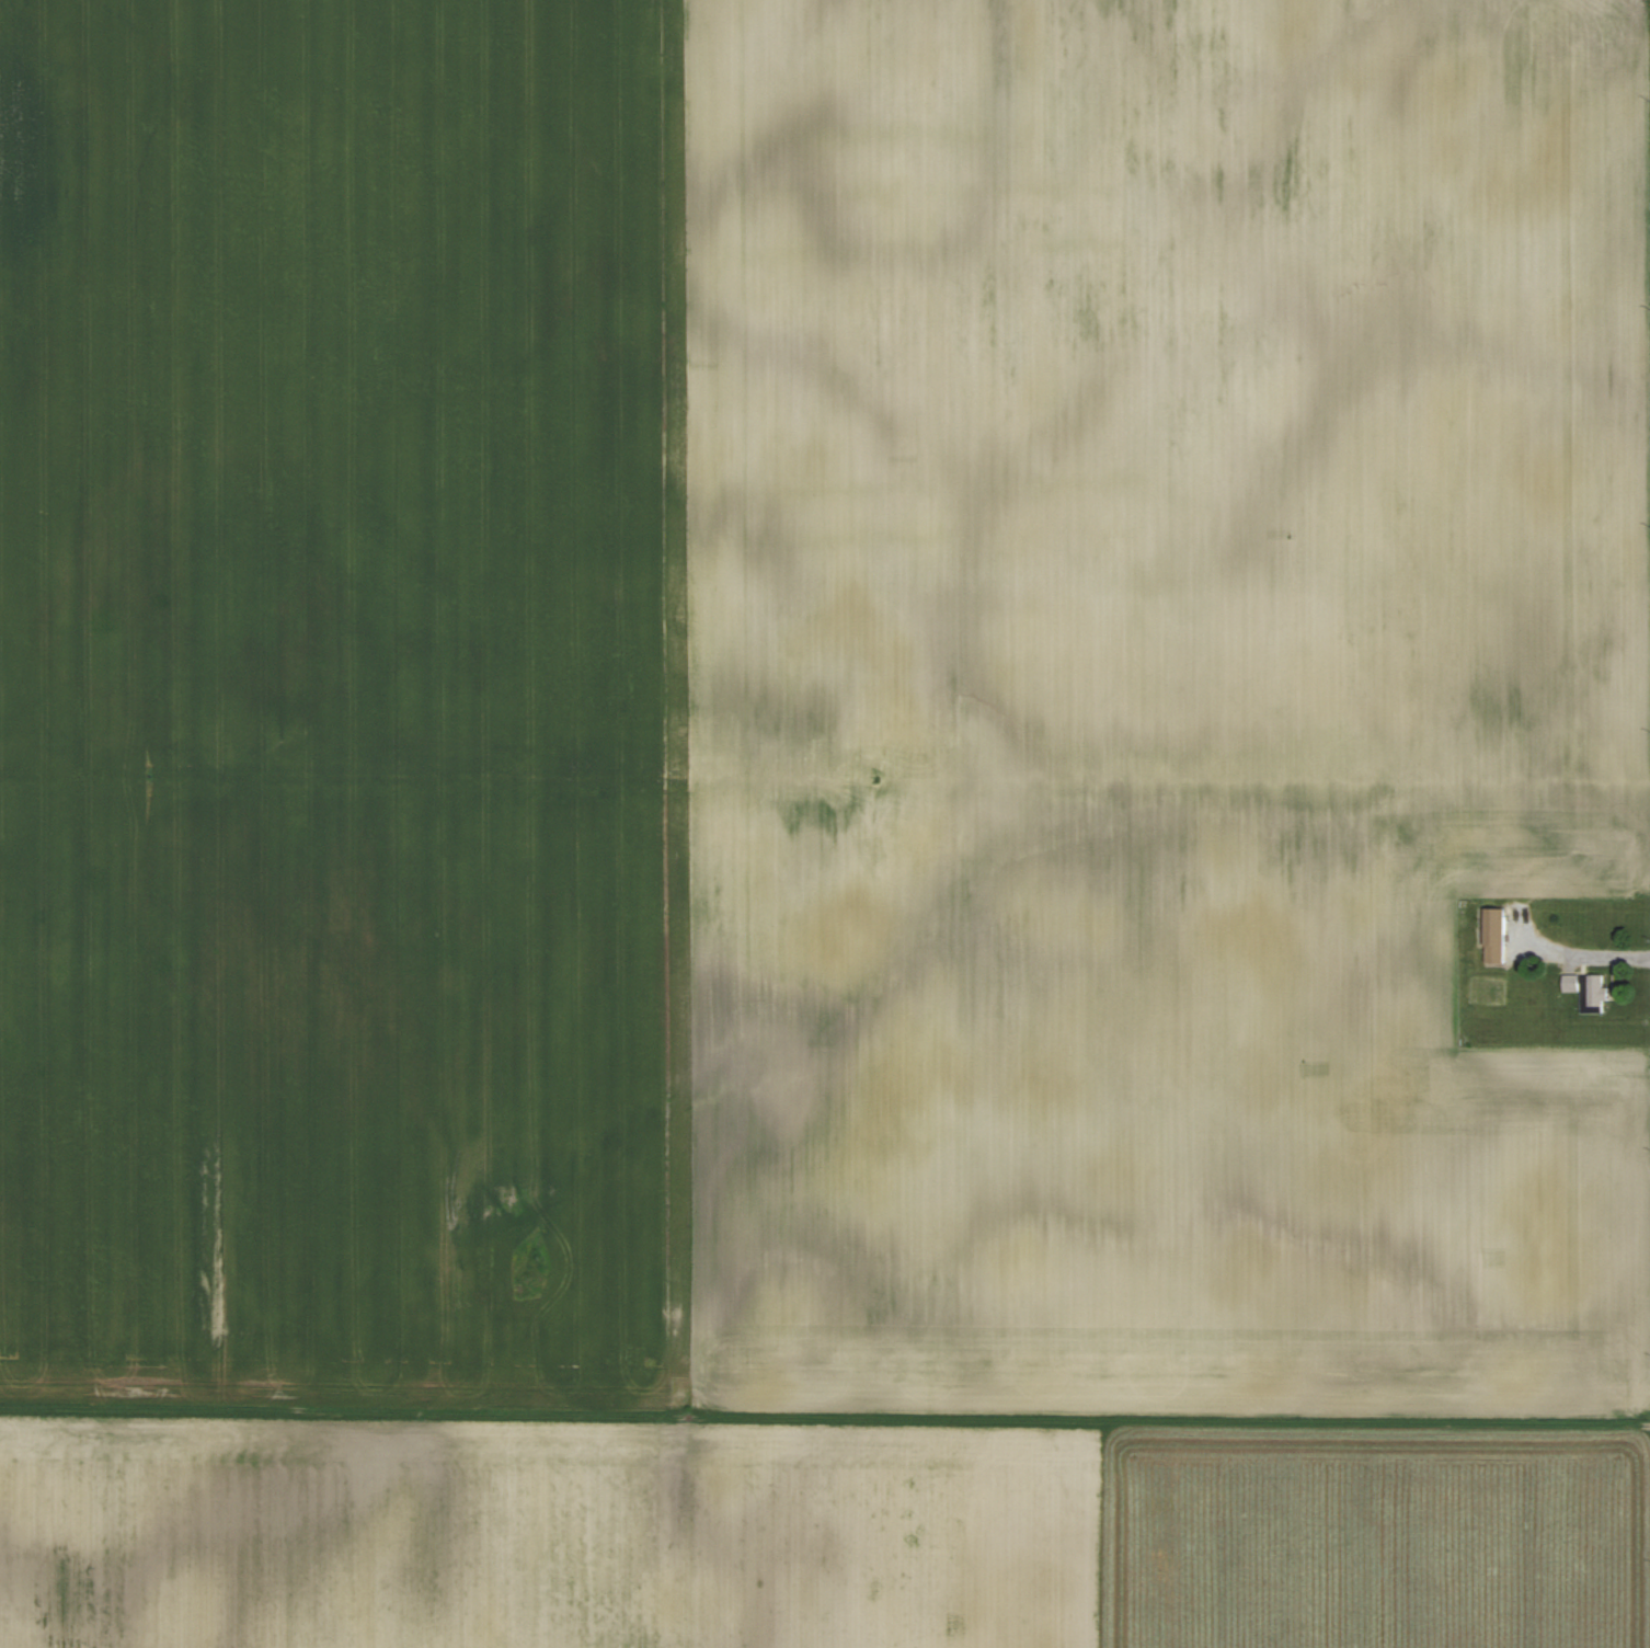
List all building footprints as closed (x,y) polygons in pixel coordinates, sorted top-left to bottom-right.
[(1506,908),(1487,908),(1486,962),(1505,963),(1506,908)] [(1565,975),(1565,992),(1580,992),(1581,975),(1565,975)] [(1606,976),(1588,977),(1589,1013),(1604,1012),(1604,999),(1607,999),(1606,976)]
